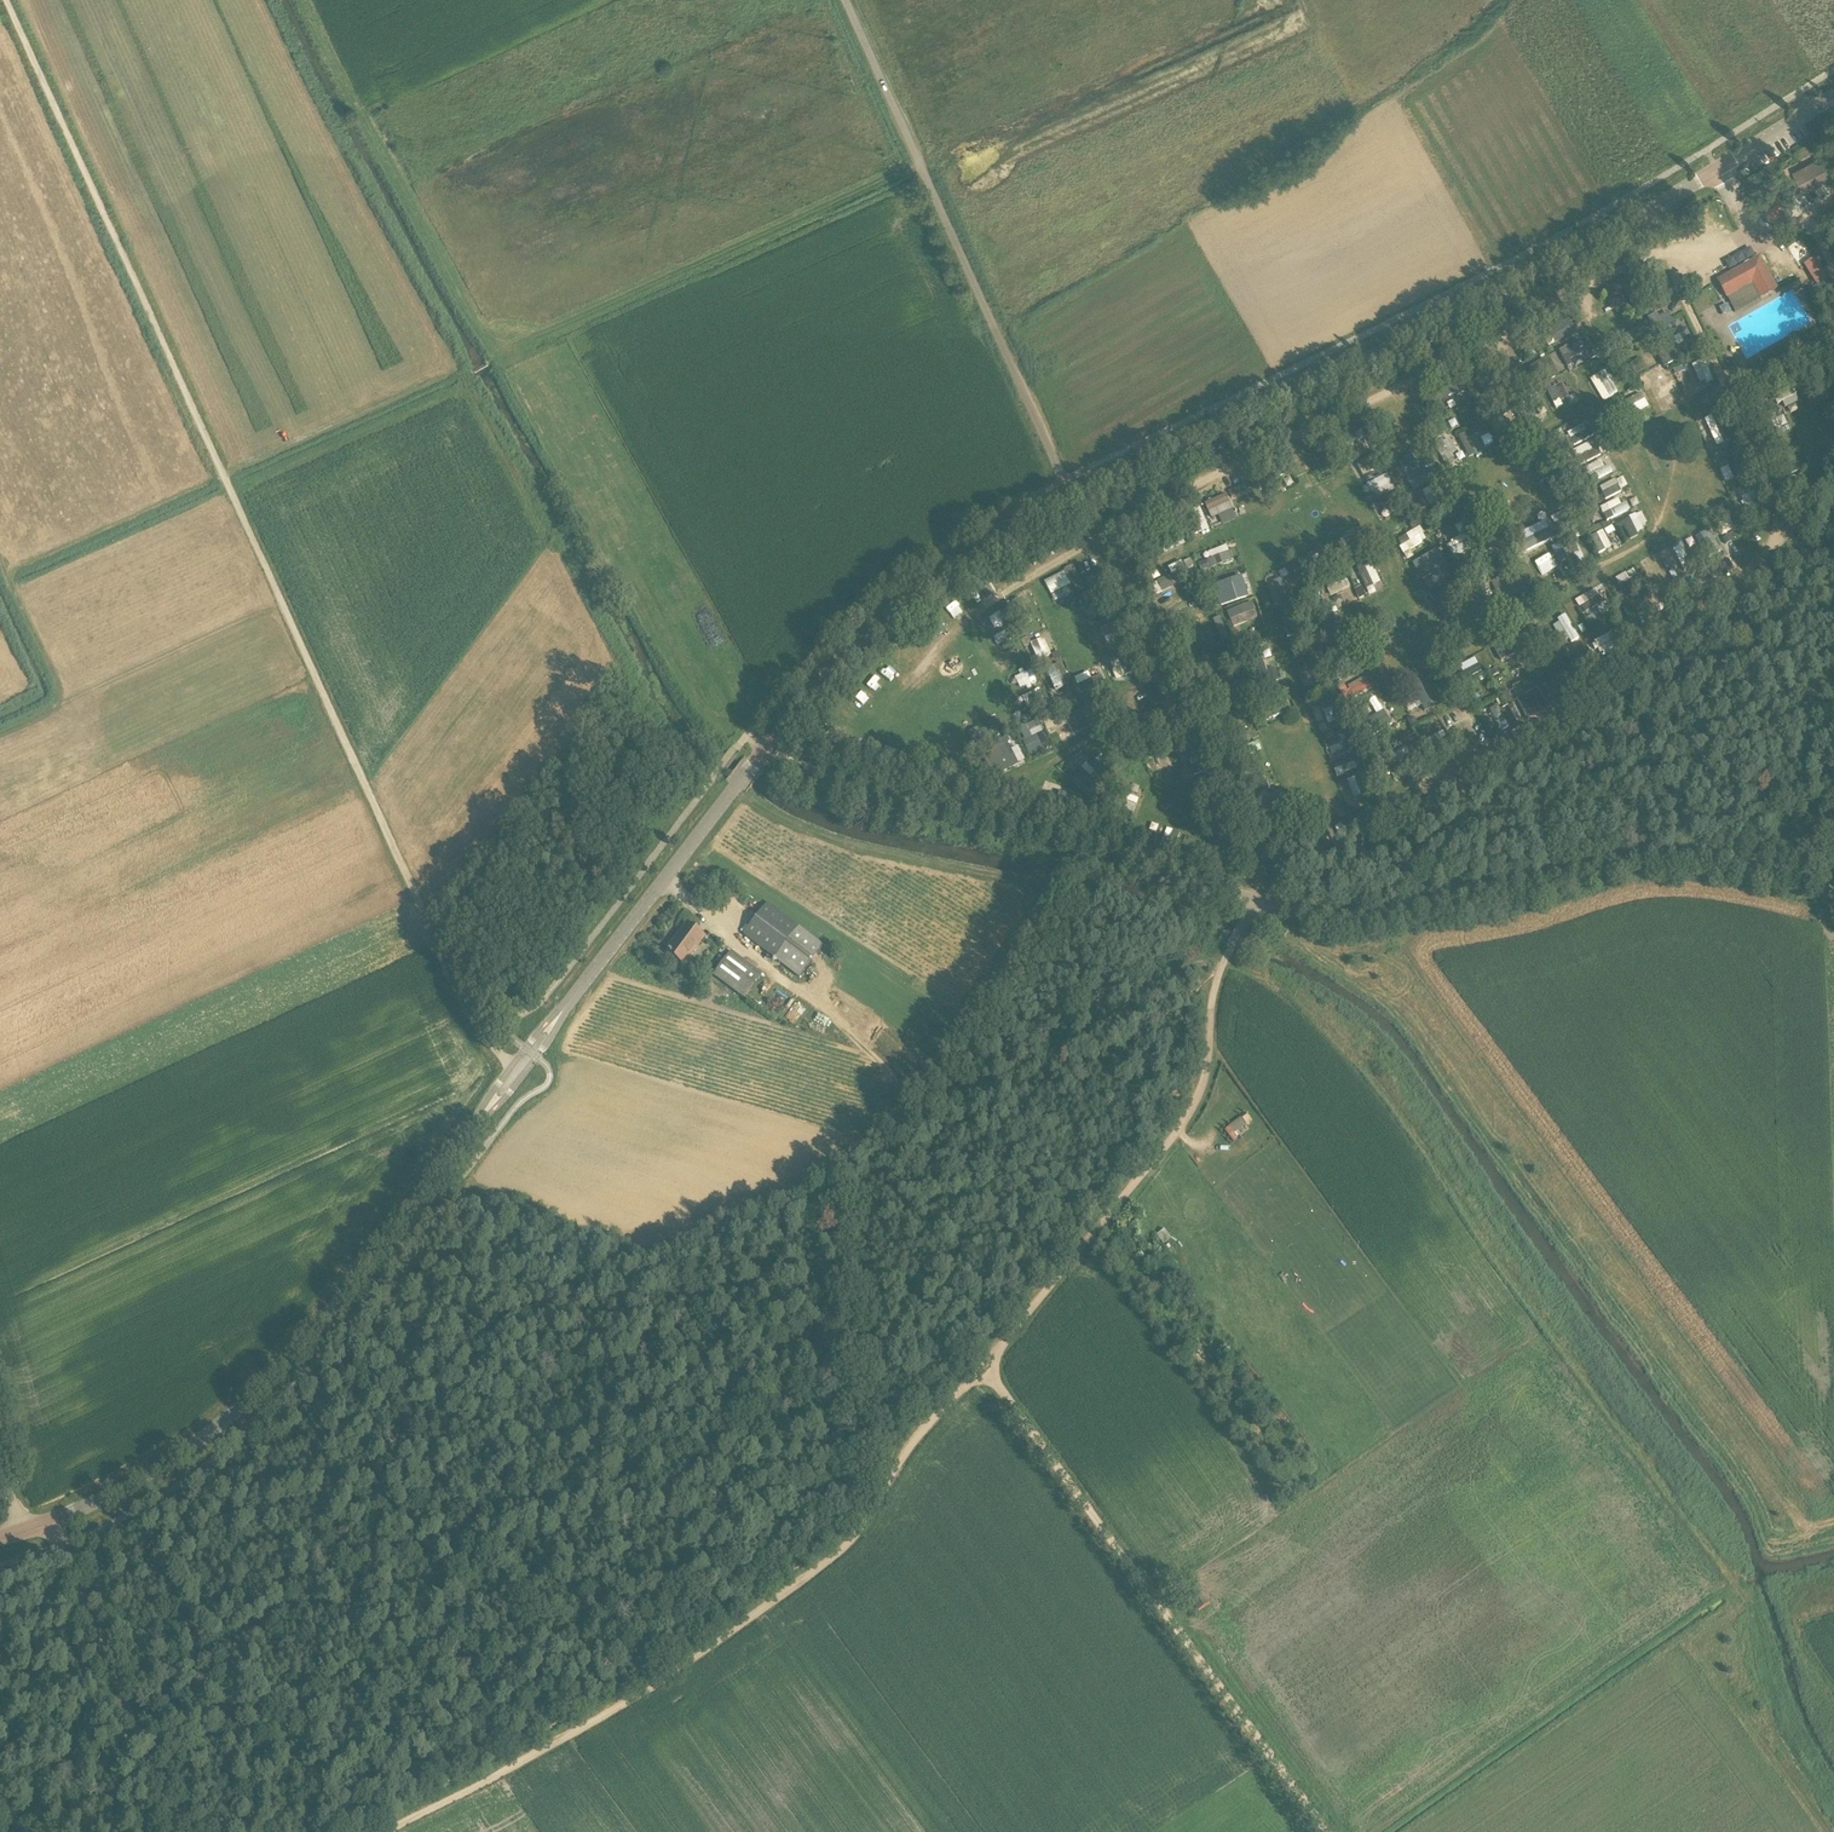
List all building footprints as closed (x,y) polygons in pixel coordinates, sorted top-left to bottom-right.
[(1824,169),(1831,166),(1826,157),(1795,173),(1805,191),(1829,179),(1824,169)] [(1790,207),(1779,188),(1760,199),(1770,218),(1790,207)] [(1760,298),(1770,293),(1777,288),(1769,275),(1760,258),(1717,281),(1726,298),(1752,283),(1760,298)] [(1814,258),(1805,264),(1817,284),(1826,278),(1814,258)] [(1653,268),(1642,275),(1653,292),(1664,285),(1653,268)] [(1628,276),(1604,289),(1609,297),(1624,288),(1635,308),(1643,303),(1628,276)] [(1822,292),(1819,286),(1812,289),(1816,296),(1822,292)] [(1674,324),(1675,324),(1668,312),(1659,317),(1657,313),(1648,318),(1657,334),(1656,335),(1664,348),(1656,352),(1665,367),(1673,363),(1691,353),(1674,324)] [(1567,335),(1560,326),(1547,335),(1554,344),(1567,335)] [(1576,401),(1564,372),(1558,375),(1556,370),(1564,366),(1559,352),(1534,362),(1543,385),(1554,410),(1576,401)] [(1700,384),(1712,379),(1704,359),(1691,364),(1700,384)] [(1602,402),(1616,395),(1603,371),(1590,378),(1602,402)] [(1672,377),(1655,384),(1659,396),(1676,390),(1672,377)] [(1636,384),(1618,394),(1629,416),(1648,407),(1636,384)] [(1474,407),(1470,399),(1458,405),(1462,413),(1474,407)] [(1775,409),(1767,412),(1774,429),(1786,424),(1782,414),(1778,416),(1775,409)] [(1771,437),(1788,429),(1786,425),(1774,430),(1766,413),(1761,415),(1771,437)] [(1499,420),(1488,425),(1494,438),(1505,432),(1499,420)] [(1568,437),(1585,431),(1583,425),(1566,431),(1568,437)] [(1481,453),(1474,435),(1466,438),(1463,431),(1434,444),(1445,469),(1481,453)] [(1715,446),(1722,443),(1718,433),(1711,436),(1715,446)] [(1649,438),(1643,440),(1654,470),(1661,467),(1649,438)] [(1578,447),(1581,454),(1592,449),(1588,442),(1578,447)] [(1585,481),(1611,471),(1609,464),(1603,466),(1600,460),(1580,468),(1585,481)] [(1722,477),(1730,473),(1727,465),(1719,469),(1722,477)] [(1369,501),(1394,489),(1386,474),(1362,486),(1369,501)] [(1599,486),(1604,499),(1621,492),(1615,479),(1599,486)] [(1202,503),(1208,517),(1213,515),(1212,512),(1225,505),(1220,495),(1202,503)] [(1612,518),(1630,509),(1623,495),(1605,503),(1612,518)] [(1198,506),(1191,509),(1201,532),(1208,529),(1198,506)] [(1217,514),(1221,524),(1235,519),(1231,509),(1217,514)] [(1625,534),(1647,528),(1642,512),(1620,518),(1625,534)] [(1394,540),(1402,554),(1422,543),(1414,529),(1394,540)] [(1598,553),(1611,546),(1602,530),(1589,536),(1598,553)] [(1701,531),(1684,535),(1687,549),(1704,546),(1701,531)] [(1361,534),(1343,541),(1348,554),(1366,547),(1361,534)] [(1463,543),(1450,548),(1453,556),(1466,551),(1463,543)] [(1680,544),(1665,551),(1675,572),(1690,564),(1680,544)] [(1209,558),(1197,562),(1200,572),(1231,561),(1225,545),(1206,551),(1209,558)] [(1410,563),(1420,581),(1446,566),(1437,549),(1410,563)] [(1487,550),(1472,559),(1479,573),(1495,564),(1487,550)] [(1633,568),(1613,578),(1621,592),(1641,582),(1633,568)] [(1332,611),(1366,598),(1363,590),(1379,584),(1374,569),(1361,574),(1364,582),(1352,587),(1349,578),(1320,588),(1325,599),(1320,601),(1330,627),(1337,624),(1332,611)] [(1282,577),(1286,576),(1285,570),(1264,576),(1273,609),(1289,605),(1282,577)] [(1049,594),(1068,585),(1062,572),(1042,581),(1049,594)] [(986,579),(978,584),(986,597),(994,593),(986,579)] [(1173,596),(1166,579),(1146,586),(1152,603),(1173,596)] [(1241,581),(1218,586),(1223,604),(1245,598),(1241,581)] [(1666,583),(1653,590),(1658,600),(1671,593),(1666,583)] [(1087,584),(1071,593),(1080,607),(1095,598),(1087,584)] [(1574,600),(1583,614),(1603,602),(1594,588),(1574,600)] [(1027,590),(1013,597),(1020,610),(1033,602),(1027,590)] [(1491,592),(1482,596),(1491,616),(1500,612),(1491,592)] [(1225,611),(1231,627),(1257,618),(1250,601),(1225,611)] [(1584,614),(1600,640),(1612,633),(1596,607),(1584,614)] [(1198,624),(1204,639),(1228,628),(1222,614),(1198,624)] [(1566,614),(1558,618),(1571,643),(1579,639),(1566,614)] [(1232,628),(1235,638),(1242,636),(1239,626),(1232,628)] [(1036,660),(1050,655),(1043,637),(1029,642),(1036,660)] [(1277,684),(1275,668),(1264,670),(1262,658),(1269,657),(1267,642),(1250,644),(1256,687),(1277,684)] [(1505,659),(1510,651),(1504,647),(1499,655),(1505,659)] [(1465,670),(1458,673),(1461,680),(1482,670),(1475,656),(1462,662),(1465,670)] [(1045,667),(1053,692),(1068,687),(1060,663),(1045,667)] [(1473,701),(1492,692),(1482,671),(1463,680),(1473,701)] [(1088,672),(1073,677),(1078,694),(1093,689),(1088,672)] [(1353,697),(1371,689),(1365,675),(1347,683),(1353,697)] [(1520,698),(1517,700),(1526,721),(1545,714),(1530,677),(1514,683),(1520,698)] [(1400,688),(1413,716),(1431,708),(1418,680),(1400,688)] [(1325,718),(1345,709),(1340,696),(1320,705),(1325,718)] [(1364,720),(1373,735),(1391,724),(1374,697),(1367,701),(1375,713),(1364,720)] [(1516,728),(1508,705),(1498,708),(1497,704),(1487,707),(1499,741),(1512,737),(1509,730),(1516,728)] [(1064,718),(1071,734),(1086,727),(1079,711),(1064,718)] [(1418,725),(1424,737),(1420,739),(1426,753),(1448,744),(1437,717),(1418,725)] [(834,737),(838,732),(833,727),(823,738),(829,743),(830,742),(834,737)] [(1039,730),(1021,739),(1029,755),(1047,746),(1039,730)] [(877,755),(883,741),(869,735),(863,750),(877,755)] [(1348,773),(1339,736),(1325,740),(1335,776),(1348,773)] [(1005,753),(1010,751),(1006,742),(984,754),(995,774),(1011,766),(1005,753)] [(1391,763),(1409,755),(1405,748),(1388,756),(1391,763)] [(1147,767),(1152,776),(1165,769),(1160,760),(1147,767)] [(1082,764),(1079,769),(1089,776),(1092,771),(1082,764)] [(1353,793),(1350,779),(1342,781),(1345,795),(1353,793)] [(1072,816),(1076,804),(1067,801),(1069,796),(1048,787),(1041,804),(1072,816)] [(1122,809),(1133,812),(1136,798),(1126,795),(1122,809)] [(1171,853),(1179,832),(1150,822),(1143,844),(1171,853)] [(768,904),(744,935),(801,978),(824,947),(768,904)] [(667,952),(683,964),(703,937),(688,925),(667,952)] [(761,975),(731,952),(714,975),(744,998),(761,975)] [(1227,1136),(1250,1122),(1246,1115),(1223,1129),(1227,1136)] [(1156,1235),(1163,1244),(1170,1239),(1163,1230),(1156,1235)] [(1194,1612),(1207,1605),(1198,1586),(1184,1592),(1194,1612)]
